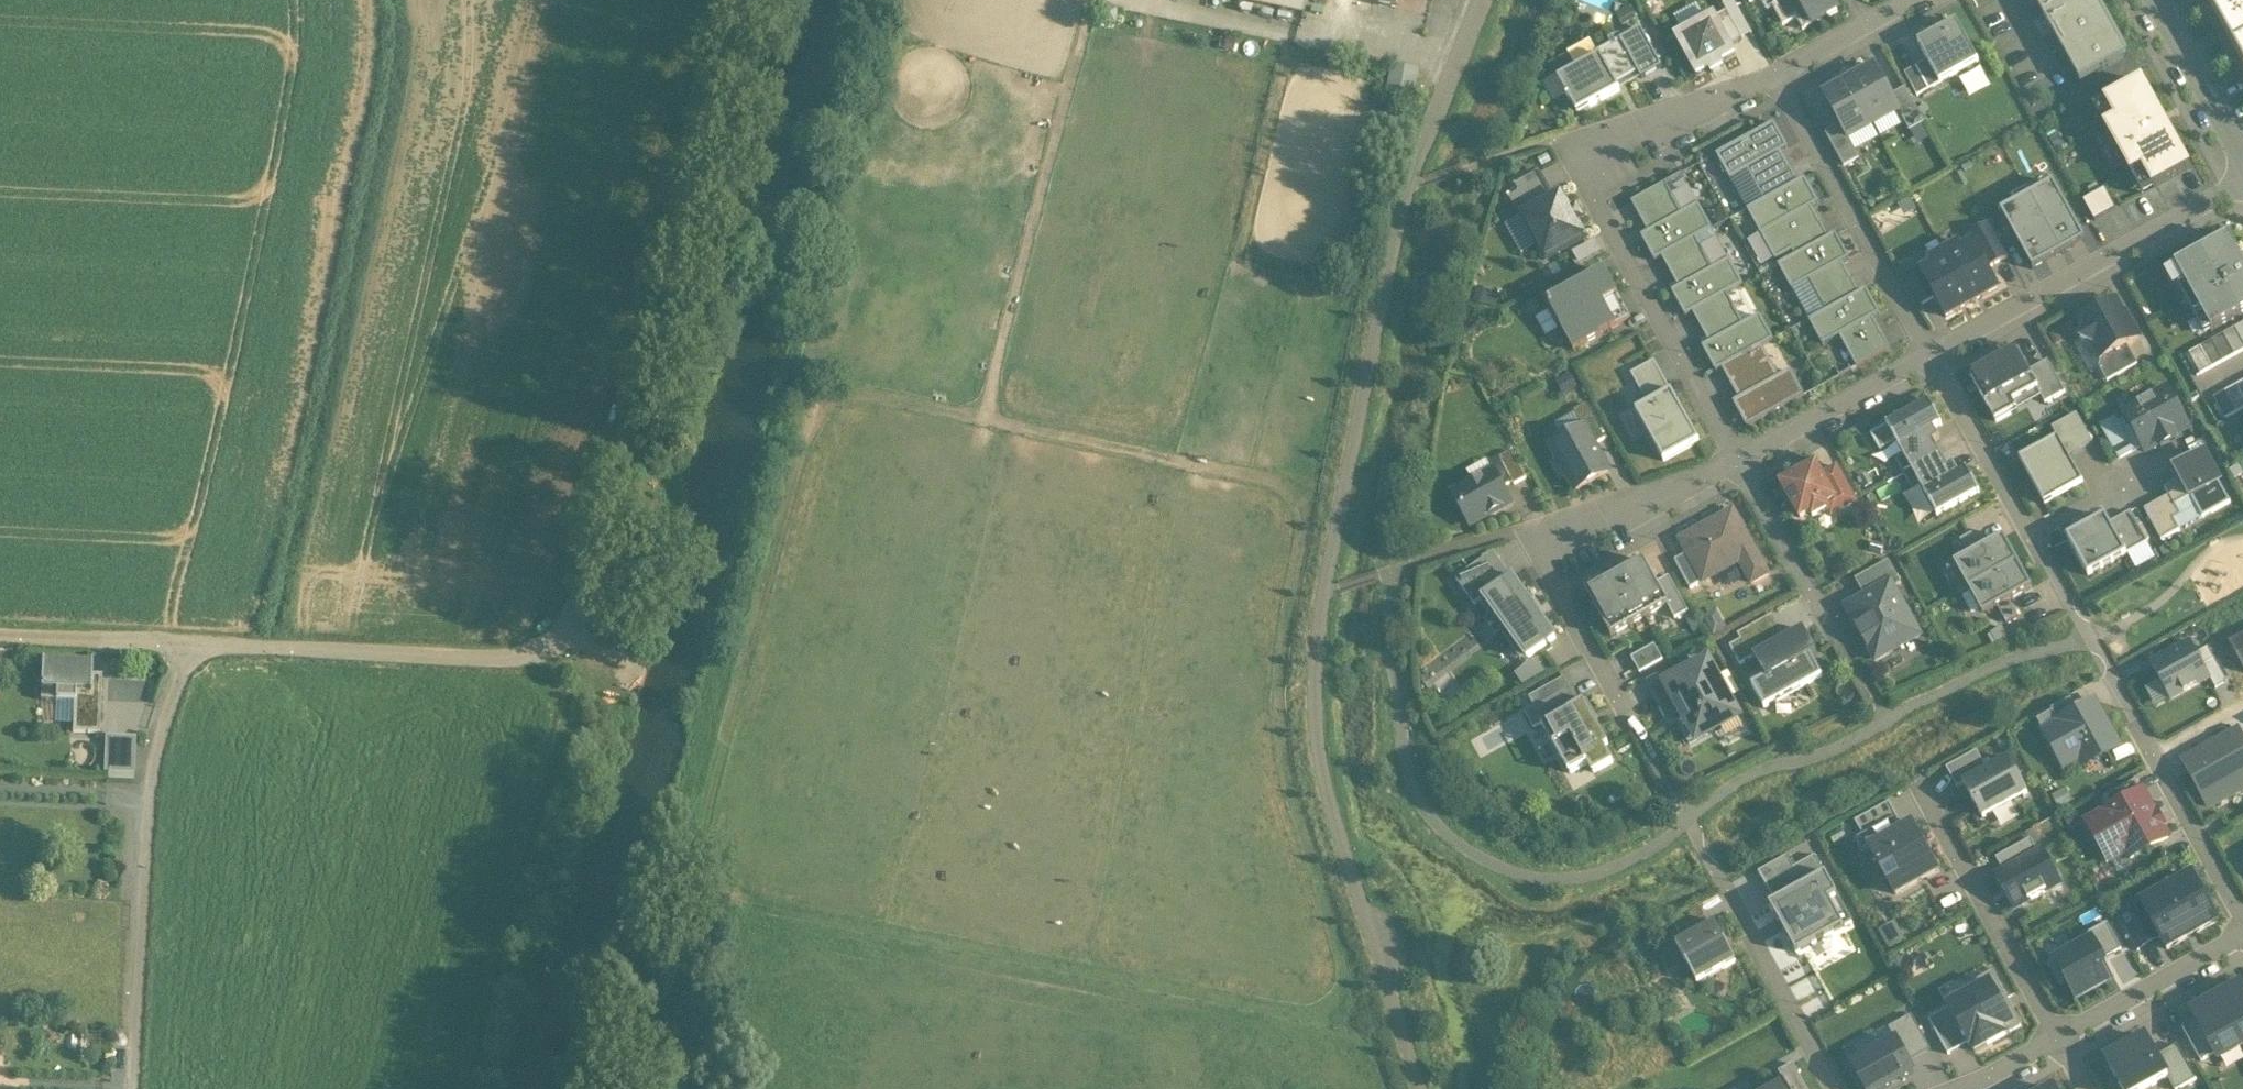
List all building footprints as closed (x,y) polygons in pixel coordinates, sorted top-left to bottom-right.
[(1304,14),(1307,0),(1234,0),(1304,14)] [(1373,5),(1373,6),(1396,10),(1398,0),(1346,0),(1373,5)] [(1831,0),(1771,0),(1776,9),(1774,10),(1784,29),(1798,21),(1804,32),(1838,14),(1831,0)] [(2131,57),(2099,0),(2034,0),(2081,84),(2131,57)] [(2242,63),(2242,0),(2208,0),(2242,63)] [(1728,14),(1717,20),(1733,48),(1744,42),(1728,14)] [(1716,17),(1677,39),(1699,77),(1710,71),(1712,76),(1725,69),(1723,64),(1737,56),(1733,48),(1717,20),(1716,17)] [(1957,24),(1919,44),(1930,63),(1942,86),(1980,66),(1957,24)] [(1642,31),(1601,54),(1622,92),(1663,69),(1642,31)] [(1575,68),(1557,78),(1578,116),(1622,92),(1601,54),(1594,42),(1568,56),(1575,68)] [(1930,63),(1917,70),(1929,93),(1942,86),(1930,63)] [(1891,99),(1875,69),(1850,83),(1849,83),(1875,128),(1900,114),(1891,99)] [(1917,70),(1906,76),(1918,99),(1929,93),(1917,70)] [(1414,77),(1388,71),(1383,92),(1409,98),(1414,77)] [(1875,128),(1849,83),(1825,97),(1841,127),(1850,142),(1874,128),(1874,129),(1875,128)] [(2143,83),(2095,109),(2144,196),(2191,170),(2143,83)] [(1906,91),(1891,99),(1900,114),(1905,123),(1920,115),(1906,91)] [(1920,115),(1905,123),(1911,133),(1926,125),(1920,115)] [(1775,125),(1717,157),(1731,182),(1748,173),(1765,203),(1799,185),(1782,154),(1789,150),(1775,125)] [(1841,127),(1826,135),(1840,160),(1855,151),(1850,142),(1841,127)] [(1855,151),(1840,160),(1845,169),(1860,161),(1855,151)] [(1748,173),(1731,182),(1748,213),(1765,203),(1748,173)] [(1518,219),(1522,217),(1553,200),(1538,174),(1515,186),(1518,193),(1507,199),(1518,219)] [(1683,176),(1666,186),(1683,216),(1700,206),(1683,176)] [(1748,213),(1777,264),(1793,254),(1789,247),(1788,244),(1821,226),(1813,210),(1820,206),(1806,181),(1799,185),(1765,203),(1748,213)] [(1632,204),(1640,219),(1649,235),(1642,239),(1656,264),(1663,260),(1697,241),(1714,232),(1700,206),(1683,216),(1666,186),(1632,204)] [(2054,186),(2032,198),(2063,255),(2086,243),(2054,186)] [(2105,191),(2085,202),(2096,222),(2116,211),(2105,191)] [(1547,263),(1589,240),(1564,194),(1553,200),(1522,217),(1547,263)] [(2063,255),(2032,198),(2002,214),(2034,272),(2063,255)] [(1789,247),(1793,254),(1796,259),(1829,240),(1821,226),(1788,244),(1789,247)] [(1974,249),(1987,272),(2009,260),(1991,226),(1968,238),(1974,249)] [(1730,262),(1714,232),(1697,241),(1714,272),(1730,262)] [(1793,294),(1810,284),(1827,314),(1860,295),(1844,265),(1851,261),(1837,236),(1829,240),(1796,259),(1779,268),(1793,294)] [(2176,268),(2213,334),(2242,318),(2242,260),(2231,238),(2176,268)] [(1697,241),(1663,260),(1679,290),(1673,294),(1686,319),(1694,315),(1727,297),(1739,290),(1744,288),(1730,262),(1714,272),(1697,241)] [(1960,247),(1945,255),(1972,306),(1997,293),(1987,272),(1974,249),(1964,254),(1960,247)] [(1934,271),(1925,276),(1938,299),(1948,319),(1972,306),(1945,255),(1930,262),(1934,271)] [(1601,265),(1543,298),(1581,364),(1639,330),(1601,265)] [(1921,309),(1938,299),(1925,276),(1920,265),(1902,274),(1921,309)] [(1739,290),(1727,297),(1744,327),(1756,321),(1739,290)] [(1827,314),(1810,324),(1824,349),(1841,340),(1858,370),(1891,352),(1875,321),(1881,317),(1868,291),(1860,295),(1827,314)] [(1694,315),(1711,346),(1703,349),(1717,375),(1723,372),(1764,349),(1775,343),(1761,318),(1756,321),(1744,327),(1727,297),(1694,315)] [(2117,302),(2080,322),(2086,333),(2083,344),(2093,346),(2102,362),(2128,348),(2142,341),(2130,319),(2127,321),(2117,302)] [(2190,356),(2202,377),(2242,354),(2242,327),(2190,356)] [(2139,367),(2128,348),(2102,362),(2100,371),(2107,384),(2139,367)] [(1723,372),(1740,402),(1734,405),(1748,430),(1806,399),(1792,373),(1780,380),(1764,349),(1723,372)] [(2019,355),(1972,381),(1997,425),(2019,413),(2015,406),(2040,392),(2030,374),(2019,355)] [(1632,376),(1649,407),(1673,395),(1656,363),(1632,376)] [(2048,363),(2030,374),(2040,392),(2048,405),(2066,395),(2048,363)] [(2214,400),(2226,422),(2242,413),(2242,384),(2214,400)] [(2169,391),(2124,415),(2143,450),(2145,454),(2159,446),(2162,450),(2178,442),(2176,438),(2190,430),(2169,391)] [(1649,407),(1637,414),(1665,464),(1701,445),(1673,395),(1649,407)] [(1930,405),(1888,428),(1900,450),(1935,431),(1943,427),(1930,405)] [(1576,414),(1585,430),(1595,448),(1607,442),(1588,407),(1576,414)] [(2124,415),(2101,428),(2120,462),(2143,450),(2124,415)] [(2052,431),(2058,442),(2068,460),(2094,446),(2078,416),(2052,431)] [(1585,430),(1552,448),(1577,493),(1610,475),(1595,448),(1585,430)] [(1941,442),(1935,431),(1900,450),(1906,461),(1935,445),(1941,442)] [(2058,442),(2022,462),(2047,506),(2083,486),(2068,460),(2058,442)] [(1941,456),(1935,445),(1906,461),(1898,465),(1904,477),(1941,456)] [(1513,453),(1500,460),(1514,487),(1527,480),(1513,453)] [(1941,456),(1904,477),(1912,490),(1920,485),(1948,469),(1941,456)] [(2182,482),(2166,490),(2171,498),(2177,509),(2192,501),(2203,521),(2231,506),(2205,457),(2176,472),(2182,482)] [(1819,464),(1782,484),(1802,520),(1812,515),(1815,520),(1829,512),(1827,510),(1840,503),(1825,476),(1819,464)] [(1956,465),(1948,469),(1920,485),(1925,496),(1962,476),(1956,465)] [(1838,469),(1825,476),(1840,503),(1844,511),(1858,504),(1838,469)] [(1496,471),(1453,495),(1472,529),(1514,505),(1496,471)] [(1925,496),(1939,520),(1982,497),(1968,472),(1962,476),(1925,496)] [(2171,498),(2146,512),(2163,543),(2181,533),(2175,522),(2182,519),(2177,509),(2171,498)] [(1734,513),(1681,542),(1688,556),(1705,584),(1741,564),(1753,586),(1769,577),(1734,513)] [(2131,515),(2111,526),(2129,558),(2149,546),(2131,515)] [(2107,518),(2067,540),(2089,579),(2129,558),(2111,526),(2107,518)] [(2004,539),(1955,566),(1970,593),(2019,565),(2004,539)] [(1456,582),(1475,608),(1485,601),(1514,580),(1495,554),(1456,582)] [(1708,590),(1705,584),(1688,556),(1676,563),(1695,597),(1708,590)] [(1658,586),(1645,562),(1622,575),(1647,619),(1669,607),(1670,607),(1658,586)] [(1856,581),(1866,599),(1892,584),(1896,591),(1903,587),(1890,563),(1856,581)] [(2033,590),(2019,565),(1970,593),(1984,618),(2033,590)] [(1647,619),(1622,575),(1587,595),(1612,639),(1647,619)] [(1670,579),(1658,586),(1670,607),(1669,607),(1676,621),(1690,614),(1670,579)] [(1514,580),(1485,601),(1529,661),(1558,641),(1514,580)] [(1896,591),(1892,584),(1866,599),(1846,610),(1876,664),(1923,639),(1896,591)] [(1773,617),(1738,636),(1742,643),(1731,649),(1741,667),(1754,659),(1787,641),(1773,617)] [(1787,641),(1754,659),(1766,681),(1753,689),(1766,711),(1824,679),(1813,660),(1819,656),(1805,631),(1787,641)] [(2242,666),(2242,638),(2231,644),(2242,666)] [(2192,645),(2152,667),(2172,703),(2211,681),(2198,656),(2192,645)] [(1656,648),(1633,661),(1641,676),(1664,663),(1656,648)] [(2209,650),(2198,656),(2211,681),(2217,691),(2228,685),(2209,650)] [(45,661),(43,661),(41,703),(75,703),(73,735),(101,735),(103,677),(93,677),(93,663),(92,663),(92,664),(45,663),(45,661)] [(1538,661),(1517,676),(1523,688),(1547,675),(1538,661)] [(1683,678),(1666,688),(1686,722),(1678,726),(1691,749),(1743,720),(1711,662),(1683,678)] [(1672,730),(1678,726),(1686,722),(1666,688),(1683,678),(1679,670),(1648,688),(1672,730)] [(1529,686),(1535,695),(1558,681),(1553,672),(1529,686)] [(1565,680),(1531,699),(1537,709),(1526,715),(1535,731),(1542,727),(1579,706),(1565,680)] [(2068,721),(2067,718),(2078,712),(2072,701),(2053,712),(2054,714),(2060,725),(2068,721)] [(1609,747),(1585,703),(1579,706),(1542,727),(1570,777),(1588,767),(1593,776),(1614,765),(1605,749),(1609,747)] [(2054,714),(2038,723),(2064,771),(2082,761),(2093,755),(2097,763),(2121,750),(2096,703),(2078,712),(2067,718),(2068,721),(2060,725),(2054,714)] [(2184,764),(2210,810),(2242,792),(2242,783),(2241,780),(2242,779),(2242,740),(2239,733),(2184,764)] [(137,739),(106,737),(104,774),(135,775),(137,739)] [(1988,772),(1978,754),(1948,771),(1958,789),(1964,785),(1988,772)] [(2082,761),(2086,769),(2097,763),(2093,755),(2082,761)] [(1988,772),(1964,785),(1984,820),(2028,796),(2009,761),(1988,772)] [(2104,800),(2111,813),(2144,795),(2137,783),(2104,800)] [(2111,813),(2088,825),(2109,865),(2127,855),(2131,862),(2169,842),(2144,795),(2111,813)] [(1890,804),(1856,824),(1863,836),(1855,841),(1863,855),(1870,851),(1906,831),(1890,804)] [(1906,831),(1870,851),(1897,897),(1939,872),(1913,827),(1906,831)] [(1996,864),(2004,877),(2039,856),(2032,844),(1996,864)] [(2004,877),(1994,882),(2015,917),(2064,889),(2044,854),(2039,856),(2004,877)] [(1795,870),(1805,889),(1827,877),(1815,858),(1795,870)] [(1760,875),(1776,905),(1805,889),(1795,870),(1789,859),(1760,875)] [(2221,927),(2191,874),(2134,906),(2136,909),(2157,946),(2165,959),(2221,927)] [(1776,905),(1771,908),(1797,957),(1853,925),(1827,877),(1805,889),(1776,905)] [(1672,923),(1679,934),(1707,920),(1699,907),(1672,923)] [(2157,946),(2136,909),(2117,920),(2138,958),(2157,946)] [(1886,945),(1902,942),(1899,925),(1883,929),(1886,945)] [(1716,926),(1678,948),(1699,986),(1737,965),(1716,926)] [(2089,935),(2091,939),(2105,965),(2122,956),(2106,926),(2089,935)] [(2045,963),(2069,1010),(2108,989),(2100,974),(2107,970),(2105,965),(2091,939),(2045,963)] [(1973,988),(1976,994),(1990,986),(2001,1005),(2006,1002),(1993,978),(1973,988)] [(1976,994),(1951,1008),(1952,1010),(1971,1046),(1975,1054),(2006,1037),(2003,1031),(2012,1026),(2001,1005),(1990,986),(1976,994)] [(2217,1000),(2242,1045),(2242,989),(2241,986),(2217,1000)] [(2242,1048),(2242,1045),(2217,1000),(2192,1014),(2196,1022),(2216,1057),(2219,1062),(2242,1048)] [(1949,1057),(1971,1046),(1952,1010),(1930,1022),(1949,1057)] [(1889,1030),(1896,1043),(1898,1042),(1910,1064),(1932,1053),(1912,1018),(1889,1030)] [(2196,1022),(2183,1029),(2203,1064),(2216,1057),(2196,1022)] [(2113,1088),(2161,1088),(2168,1085),(2155,1063),(2139,1033),(2095,1058),(2113,1088)] [(1853,1067),(1864,1088),(1888,1088),(1915,1074),(1910,1064),(1898,1042),(1896,1043),(1853,1067)] [(2155,1063),(2168,1085),(2170,1088),(2185,1088),(2196,1083),(2177,1051),(2155,1063)] [(1786,1084),(1788,1088),(1807,1088),(1794,1066),(1780,1074),(1786,1084)]
